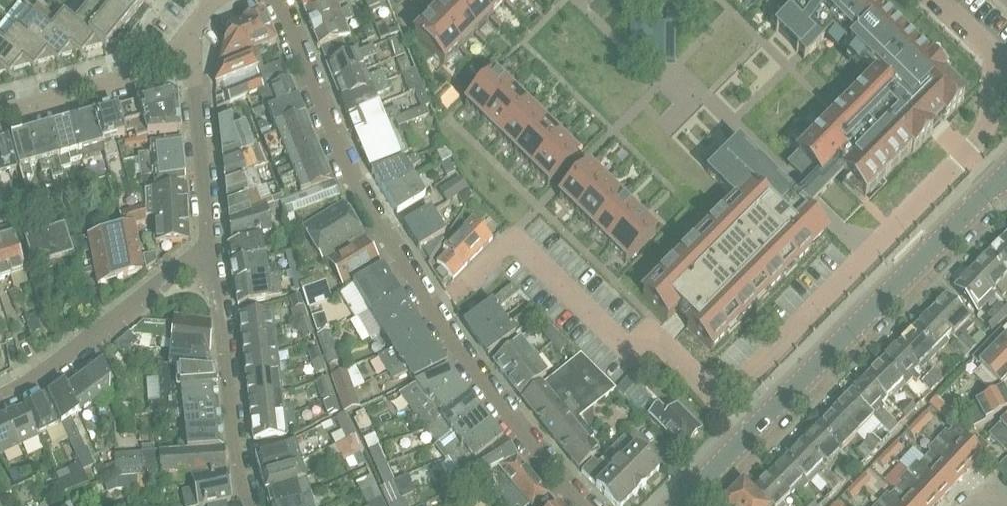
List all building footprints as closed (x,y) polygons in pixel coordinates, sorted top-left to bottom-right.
[(64,12),(75,21),(74,22),(102,45),(106,48),(110,43),(122,40),(120,33),(87,6),(80,0),(73,0),(64,12)] [(87,6),(120,33),(119,32),(132,16),(112,0),(80,0),(87,6)] [(132,16),(145,1),(144,0),(112,0),(132,16)] [(329,0),(300,0),(304,10),(329,0)] [(312,29),(353,13),(350,6),(342,10),(343,10),(341,11),(336,0),(329,0),(304,10),(309,22),(309,23),(312,29)] [(369,9),(368,10),(369,14),(381,9),(377,0),(365,0),(369,9)] [(472,0),(449,0),(445,4),(475,33),(490,18),(472,0)] [(503,0),(472,0),(490,18),(505,2),(503,0)] [(800,4),(774,30),(806,61),(832,34),(875,77),(787,165),(808,186),(810,189),(834,165),(844,176),(866,196),(879,182),(910,150),(913,153),(931,135),(944,121),(964,101),(941,78),(943,76),(931,64),(930,65),(864,0),(796,0),(800,4)] [(504,4),(514,14),(517,11),(507,1),(504,4)] [(19,2),(6,18),(15,25),(15,26),(54,58),(54,59),(58,62),(62,56),(78,52),(45,24),(45,23),(20,2),(20,3),(19,2)] [(475,33),(445,4),(430,19),(459,48),(475,33)] [(45,23),(45,24),(78,52),(82,55),(86,50),(102,45),(74,22),(75,21),(64,12),(58,7),(45,23)] [(320,47),(325,58),(346,50),(342,39),(350,35),(344,20),(347,19),(347,20),(355,18),(353,13),(312,29),(314,35),(320,48),(320,47)] [(264,14),(244,22),(244,23),(230,29),(216,85),(257,69),(253,59),(267,53),(265,49),(276,44),(264,14)] [(489,19),(499,29),(502,27),(492,16),(489,19)] [(0,25),(0,39),(2,41),(3,41),(2,42),(30,65),(33,69),(38,63),(54,59),(54,58),(15,26),(15,25),(6,18),(0,25)] [(397,19),(395,19),(389,21),(392,29),(388,30),(385,22),(375,26),(380,39),(402,30),(397,19)] [(459,48),(430,19),(414,36),(443,64),(459,48)] [(675,62),(675,22),(627,22),(627,42),(651,42),(651,62),(675,62)] [(363,29),(367,41),(375,38),(371,26),(363,29)] [(474,35),(484,45),(487,42),(476,32),(474,35)] [(395,58),(403,55),(405,55),(397,37),(388,41),(395,58)] [(6,71),(6,72),(8,74),(9,75),(14,70),(30,65),(2,42),(3,41),(2,41),(0,39),(0,66),(6,71)] [(373,46),(357,53),(327,65),(334,83),(364,71),(361,62),(377,56),(373,46)] [(458,50),(468,60),(471,57),(461,47),(458,50)] [(397,62),(403,76),(415,71),(414,69),(411,71),(406,58),(397,62)] [(225,90),(230,103),(288,78),(282,62),(258,71),(260,76),(225,90)] [(505,66),(496,75),(499,78),(508,68),(505,66)] [(334,83),(342,101),(387,82),(384,73),(380,74),(379,73),(367,78),(364,71),(334,83)] [(403,76),(409,93),(415,91),(422,88),(415,71),(403,76)] [(482,122),(511,92),(495,76),(466,106),(482,122)] [(254,114),(268,109),(269,110),(298,98),(290,80),(261,91),(267,105),(252,111),(254,114)] [(521,80),(511,89),(514,92),(523,83),(521,80)] [(378,106),(375,97),(391,90),(387,82),(342,101),(349,118),(378,106)] [(415,91),(421,108),(425,107),(429,105),(422,88),(415,91)] [(498,138),(527,108),(511,92),(482,122),(498,138)] [(169,94),(119,108),(125,126),(177,110),(176,98),(169,94)] [(536,96),(527,106),(530,109),(539,99),(536,96)] [(269,110),(275,127),(304,116),(298,98),(269,110)] [(356,136),(386,123),(400,117),(396,107),(381,113),(378,106),(349,118),(356,136)] [(428,115),(425,107),(421,108),(400,117),(386,123),(356,136),(369,170),(399,158),(399,157),(408,153),(397,127),(428,115)] [(125,137),(117,108),(94,115),(102,146),(106,159),(118,156),(113,140),(125,137)] [(515,154),(544,124),(527,108),(498,138),(515,154)] [(147,135),(179,133),(177,110),(125,126),(127,133),(124,134),(127,150),(150,148),(147,135)] [(233,130),(231,111),(218,116),(222,160),(257,146),(255,142),(251,144),(248,137),(249,137),(245,125),(233,130)] [(553,112),(543,122),(546,125),(556,115),(553,112)] [(91,149),(102,146),(94,115),(71,121),(82,159),(93,156),(91,149)] [(278,134),(263,140),(267,149),(311,132),(304,116),(275,127),(278,134)] [(71,121),(49,127),(61,168),(71,165),(70,162),(82,159),(71,121)] [(263,122),(257,124),(260,131),(269,128),(267,124),(263,122)] [(531,170),(560,140),(544,124),(515,154),(531,170)] [(39,163),(48,161),(51,175),(55,174),(56,177),(63,175),(61,168),(49,127),(30,133),(39,163)] [(564,133),(560,138),(562,141),(572,131),(569,128),(564,133)] [(270,157),(285,152),(288,159),(317,148),(311,132),(267,149),(270,157)] [(33,179),(29,166),(39,163),(30,133),(11,138),(19,169),(24,185),(31,183),(30,179),(33,179)] [(0,141),(0,192),(5,208),(11,208),(6,192),(10,191),(9,187),(12,187),(8,174),(15,172),(7,139),(0,141)] [(138,160),(123,161),(125,167),(182,161),(180,140),(150,144),(151,154),(138,155),(138,160)] [(576,156),(560,140),(531,170),(547,186),(576,156)] [(222,160),(224,179),(242,173),(258,166),(258,168),(268,164),(261,145),(257,146),(222,160)] [(452,158),(446,145),(435,150),(442,164),(449,160),(452,158)] [(735,202),(644,294),(645,296),(645,295),(667,317),(668,318),(678,308),(691,322),(688,325),(689,327),(689,326),(711,348),(712,349),(823,237),(823,238),(825,236),(825,235),(824,234),(806,217),(808,215),(805,213),(806,211),(796,201),(795,202),(738,146),(709,175),(735,202)] [(288,160),(274,166),(277,173),(280,181),(324,166),(317,148),(288,159),(288,160)] [(416,156),(371,173),(397,214),(426,197),(409,170),(421,163),(416,156)] [(599,158),(590,167),(593,170),(602,161),(599,158)] [(455,172),(449,160),(442,164),(440,164),(446,177),(455,172)] [(126,173),(127,176),(140,174),(140,177),(153,176),(154,185),(184,181),(182,161),(125,167),(126,173)] [(274,179),(259,184),(254,169),(258,168),(258,166),(242,173),(224,179),(227,200),(256,189),(261,188),(275,183),(274,179)] [(324,166),(280,181),(283,190),(278,192),(282,200),(314,188),(330,182),(324,166)] [(576,214),(605,185),(589,169),(560,198),(576,214)] [(74,173),(74,176),(77,184),(88,181),(85,170),(74,173)] [(64,176),(66,186),(76,184),(73,173),(64,176)] [(614,173),(605,182),(608,185),(617,176),(614,173)] [(439,192),(447,203),(447,204),(461,194),(467,203),(475,198),(469,189),(467,190),(459,178),(439,192)] [(55,188),(57,198),(67,196),(64,185),(55,188)] [(592,230),(621,201),(605,185),(576,214),(592,230)] [(145,189),(145,192),(146,216),(154,215),(186,214),(185,187),(145,189)] [(266,207),(273,204),(271,198),(261,202),(256,189),(227,200),(229,221),(266,207)] [(631,189),(622,198),(623,201),(633,192),(631,189)] [(146,223),(146,216),(145,192),(133,192),(133,197),(117,200),(119,212),(122,229),(134,226),(143,224),(146,223)] [(44,236),(53,263),(79,255),(77,241),(73,240),(68,241),(64,229),(60,215),(57,201),(35,207),(44,236)] [(609,246),(638,217),(621,201),(592,230),(609,246)] [(302,228),(324,264),(328,261),(342,285),(380,262),(343,203),(302,228)] [(646,204),(638,214),(641,217),(650,207),(646,204)] [(229,221),(231,241),(271,232),(266,207),(229,221)] [(430,211),(404,227),(419,250),(422,249),(430,261),(443,240),(441,237),(445,234),(430,211)] [(13,221),(10,214),(0,216),(0,224),(13,221)] [(154,215),(156,243),(166,242),(187,241),(186,214),(154,215)] [(654,233),(638,217),(609,246),(625,262),(654,233)] [(491,239),(477,225),(472,220),(444,249),(448,253),(437,264),(452,278),(491,239)] [(142,272),(139,256),(134,226),(122,229),(89,237),(98,286),(142,272)] [(14,236),(11,227),(0,231),(0,249),(9,277),(25,272),(14,236)] [(276,242),(285,240),(283,231),(274,233),(276,242)] [(34,269),(53,263),(44,236),(25,242),(34,269)] [(260,238),(231,243),(227,244),(231,264),(271,256),(267,237),(260,238)] [(986,255),(1006,276),(1006,244),(1002,239),(986,255)] [(9,277),(0,249),(0,280),(9,277)] [(293,270),(302,268),(296,249),(286,252),(291,271),(293,270)] [(151,266),(157,262),(157,253),(139,256),(142,272),(146,270),(151,266)] [(986,255),(970,271),(991,293),(996,288),(1005,297),(1006,294),(1006,276),(986,255)] [(265,267),(263,258),(271,257),(271,256),(231,264),(234,282),(266,276),(277,273),(276,266),(265,267)] [(383,266),(353,284),(370,314),(401,296),(383,266)] [(435,272),(443,279),(448,274),(440,267),(435,272)] [(307,285),(302,268),(293,270),(297,288),(301,287),(307,285)] [(953,288),(977,311),(993,295),(991,293),(970,271),(953,288)] [(269,300),(269,297),(282,295),(279,274),(277,274),(277,273),(266,276),(234,282),(238,305),(269,300)] [(301,287),(308,308),(331,300),(324,279),(307,285),(301,287)] [(491,303),(464,323),(476,340),(503,320),(497,311),(519,294),(512,286),(500,296),(491,303)] [(293,310),(303,306),(299,295),(289,298),(293,310)] [(370,314),(381,332),(412,315),(401,296),(370,314)] [(974,325),(945,297),(929,313),(950,335),(953,338),(959,343),(969,353),(977,346),(976,346),(985,336),(979,330),(970,340),(967,337),(968,335),(966,333),(974,325)] [(1002,304),(983,323),(992,331),(1001,322),(1006,316),(1006,308),(1002,304)] [(514,336),(515,335),(532,323),(531,321),(539,315),(532,309),(508,326),(503,320),(476,340),(487,355),(514,336)] [(272,312),(240,315),(242,338),(274,334),(274,333),(272,312)] [(27,316),(32,333),(41,330),(36,313),(27,316)] [(324,313),(311,317),(316,332),(329,328),(324,313)] [(929,313),(913,329),(937,354),(948,342),(946,339),(950,335),(929,313)] [(381,332),(392,351),(422,333),(412,315),(381,332)] [(136,330),(173,334),(173,336),(211,339),(211,322),(174,317),(173,324),(143,321),(136,327),(136,330)] [(302,340),(314,336),(307,318),(296,322),(302,340)] [(544,336),(552,344),(561,337),(552,328),(544,336)] [(242,338),(244,358),(276,354),(277,354),(275,344),(283,343),(282,329),(274,333),(274,334),(242,338)] [(913,329),(897,346),(918,367),(919,367),(922,369),(937,354),(913,329)] [(317,335),(325,358),(326,360),(339,356),(330,330),(317,335)] [(1001,331),(987,345),(1006,365),(1006,337),(1001,331)] [(132,348),(138,343),(129,333),(123,338),(132,348)] [(433,348),(422,333),(392,351),(378,357),(387,373),(403,366),(433,348)] [(173,336),(172,350),(210,354),(211,339),(173,336)] [(568,345),(561,337),(552,344),(560,354),(565,350),(573,360),(580,355),(570,344),(568,345)] [(123,356),(132,348),(123,338),(114,345),(123,356)] [(493,362),(506,379),(533,358),(539,354),(531,345),(526,349),(520,341),(493,362)] [(964,358),(969,353),(959,343),(954,348),(964,358)] [(999,386),(1006,378),(1006,365),(987,345),(973,359),(982,368),(974,376),(989,390),(996,383),(999,386)] [(920,378),(916,375),(914,372),(918,367),(897,346),(881,362),(905,386),(912,379),(916,382),(920,378)] [(408,374),(413,382),(445,366),(433,348),(403,366),(387,373),(393,381),(408,374)] [(322,360),(318,349),(307,352),(311,363),(322,360)] [(172,350),(171,367),(209,370),(210,354),(172,350)] [(244,358),(247,379),(279,374),(286,373),(285,364),(278,365),(277,354),(276,354),(244,358)] [(615,390),(616,390),(580,355),(573,360),(574,361),(542,386),(541,385),(522,400),(557,443),(575,427),(587,442),(593,437),(578,418),(615,390)] [(110,379),(99,358),(81,371),(96,400),(109,391),(110,379)] [(506,379),(520,396),(547,375),(533,358),(506,379)] [(326,372),(322,360),(311,363),(315,376),(326,372)] [(881,362),(865,378),(886,399),(891,394),(894,397),(905,386),(881,362)] [(159,391),(178,391),(180,390),(180,391),(216,389),(214,371),(209,370),(171,367),(158,365),(159,391)] [(400,393),(417,415),(456,381),(448,369),(415,385),(415,386),(400,393)] [(944,380),(943,379),(934,369),(927,376),(937,386),(944,380)] [(348,370),(344,371),(331,375),(337,395),(354,388),(348,370)] [(81,371),(63,384),(77,413),(96,400),(81,371)] [(247,379),(249,399),(281,395),(280,384),(289,383),(288,373),(286,373),(279,374),(247,379)] [(630,376),(616,390),(630,404),(644,389),(630,376)] [(930,392),(937,386),(927,376),(921,382),(930,392)] [(335,398),(328,378),(316,382),(323,402),(335,398)] [(898,426),(881,410),(884,407),(881,404),(886,399),(865,378),(849,394),(873,418),(872,419),(889,435),(898,426)] [(425,430),(426,431),(468,395),(456,381),(417,415),(427,428),(425,430)] [(47,396),(61,424),(79,465),(81,464),(91,485),(102,481),(97,466),(94,467),(90,456),(84,441),(81,442),(78,435),(81,434),(78,427),(75,428),(71,418),(77,413),(63,384),(47,396)] [(360,407),(354,388),(337,395),(343,413),(360,407)] [(180,391),(181,401),(182,412),(218,410),(216,389),(180,391)] [(1006,409),(1006,400),(1001,389),(963,410),(973,428),(1006,409)] [(849,394),(832,410),(857,435),(872,419),(873,418),(849,394)] [(249,399),(251,420),(294,414),(293,404),(282,405),(281,395),(249,399)] [(426,431),(437,445),(480,410),(468,395),(426,431)] [(937,396),(929,404),(938,413),(946,406),(937,396)] [(58,428),(44,398),(23,408),(39,437),(43,446),(51,442),(47,433),(58,428)] [(340,413),(335,398),(323,402),(328,417),(340,413)] [(898,411),(905,418),(906,419),(917,409),(908,400),(898,411)] [(647,417),(653,411),(646,405),(641,410),(647,417)] [(955,415),(946,406),(938,413),(948,423),(955,415)] [(687,446),(701,432),(676,407),(667,417),(658,408),(648,417),(681,449),(686,444),(687,446)] [(23,408),(3,417),(19,447),(20,446),(39,437),(23,408)] [(183,421),(185,431),(220,429),(218,410),(182,412),(169,412),(170,422),(183,421)] [(492,426),(480,410),(437,445),(434,447),(445,461),(448,459),(492,426)] [(832,410),(816,426),(841,451),(857,435),(832,410)] [(932,419),(925,412),(916,421),(923,428),(932,419)] [(346,413),(341,416),(335,418),(344,438),(350,435),(355,433),(346,413)] [(286,437),(284,425),(295,424),(294,414),(251,420),(253,440),(286,437)] [(20,446),(19,447),(3,417),(0,419),(0,456),(20,446)] [(1006,452),(1006,417),(989,436),(1006,453),(1006,452)] [(335,428),(331,420),(313,429),(317,437),(335,428)] [(914,438),(917,434),(923,428),(916,421),(907,431),(914,438)] [(372,430),(370,426),(359,429),(361,435),(372,430)] [(448,459),(458,472),(472,465),(503,440),(492,426),(448,459)] [(816,426),(800,443),(825,467),(841,451),(816,426)] [(597,454),(587,442),(575,427),(557,443),(578,469),(597,454)] [(977,447),(971,442),(955,427),(948,435),(945,432),(937,441),(968,470),(984,454),(983,453),(977,447)] [(185,431),(187,451),(223,449),(220,429),(185,431)] [(141,434),(142,443),(149,442),(148,433),(141,434)] [(361,447),(355,433),(350,435),(344,438),(345,440),(336,445),(341,456),(361,447)] [(375,433),(363,438),(369,450),(380,446),(375,433)] [(983,441),(977,436),(971,442),(977,447),(983,441)] [(279,449),(255,456),(260,474),(292,465),(302,461),(301,459),(295,437),(279,444),(279,449)] [(634,448),(623,437),(597,465),(593,461),(581,473),(595,487),(594,488),(612,505),(627,505),(634,498),(635,498),(645,488),(645,487),(660,472),(634,447),(634,448)] [(879,445),(878,444),(871,437),(865,442),(873,451),(879,445)] [(462,486),(487,474),(518,459),(503,440),(472,465),(458,472),(456,473),(462,486)] [(931,453),(925,459),(954,486),(968,470),(937,441),(929,450),(931,453)] [(988,447),(983,441),(977,447),(983,453),(988,447)] [(865,460),(873,451),(865,442),(857,451),(865,460)] [(895,442),(886,451),(893,458),(902,449),(895,442)] [(388,443),(380,446),(369,450),(377,468),(387,464),(381,452),(390,449),(388,443)] [(816,476),(831,491),(832,492),(840,483),(832,475),(824,468),(825,467),(800,443),(795,448),(790,448),(786,451),(786,457),(784,459),(809,483),(816,476)] [(141,446),(142,454),(155,453),(154,445),(141,446)] [(145,477),(169,475),(185,475),(191,474),(222,472),(226,472),(224,449),(223,449),(187,451),(155,453),(142,454),(115,455),(115,463),(116,479),(117,489),(117,490),(136,489),(136,477),(137,477),(145,477)] [(886,451),(876,461),(884,468),(893,458),(886,451)] [(357,467),(364,463),(359,453),(352,456),(357,467)] [(996,468),(1005,478),(1006,476),(1006,458),(996,468)] [(530,505),(534,505),(547,496),(518,459),(487,474),(490,481),(495,479),(499,490),(511,484),(530,505)] [(784,459),(768,475),(790,496),(794,492),(797,495),(809,483),(784,459)] [(916,463),(908,472),(939,501),(954,486),(925,459),(919,466),(916,463)] [(292,465),(260,474),(265,492),(297,482),(307,477),(302,462),(302,461),(292,465)] [(102,464),(97,466),(102,481),(116,479),(115,463),(104,468),(102,464)] [(55,475),(64,494),(76,489),(76,490),(91,485),(81,464),(79,465),(68,469),(55,475)] [(394,482),(387,464),(377,468),(384,485),(384,486),(394,482)] [(2,505),(25,505),(24,504),(26,504),(27,505),(36,501),(28,484),(19,488),(20,490),(18,491),(17,488),(12,490),(10,485),(1,466),(0,466),(0,501),(2,505)] [(22,479),(17,468),(8,473),(13,483),(22,479)] [(841,483),(846,476),(838,468),(832,475),(841,483)] [(226,502),(232,501),(225,472),(226,472),(222,472),(191,474),(193,481),(194,490),(182,492),(185,505),(210,505),(226,502)] [(896,491),(912,505),(935,505),(939,501),(908,472),(899,482),(902,484),(896,491)] [(864,474),(855,482),(863,489),(871,481),(864,474)] [(376,486),(371,475),(356,482),(361,492),(376,486)] [(768,475),(753,491),(766,504),(768,505),(787,505),(784,502),(790,496),(768,475)] [(265,492),(269,505),(276,505),(301,499),(309,495),(311,494),(307,477),(297,482),(265,492)] [(766,504),(753,491),(743,481),(725,500),(724,505),(768,505),(766,504)] [(402,499),(394,482),(384,486),(384,485),(380,487),(387,505),(388,505),(389,505),(402,499)] [(855,482),(845,493),(852,500),(863,489),(855,482)] [(376,486),(361,492),(367,505),(374,505),(383,502),(376,486)] [(879,504),(881,505),(912,505),(896,491),(889,498),(887,495),(879,504)] [(276,505),(312,505),(309,495),(301,499),(276,505)] [(403,498),(402,499),(389,505),(407,505),(403,498)]
